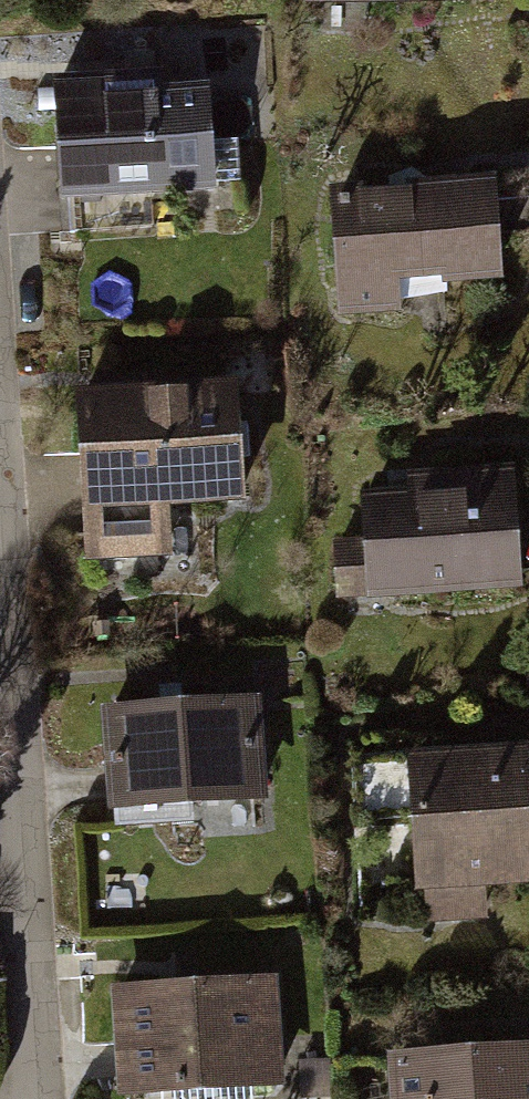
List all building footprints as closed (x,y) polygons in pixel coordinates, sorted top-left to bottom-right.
[(342,8),(493,11),(493,0),(342,0),(342,8)] [(225,106),(66,111),(69,207),(228,202),(225,106)] [(507,213),(346,221),(351,306),(512,298),(507,213)] [(252,403),(90,413),(96,518),(258,508),(252,403)] [(525,508),(371,514),(375,603),(528,597),(525,508)] [(265,709),(108,721),(117,827),(273,815),(265,709)] [(421,770),(429,902),(528,896),(528,764),(421,770)] [(127,986),(132,1098),(178,1098),(295,1094),(289,979),(127,986)] [(400,1061),(403,1098),(528,1098),(528,1053),(400,1061)]
